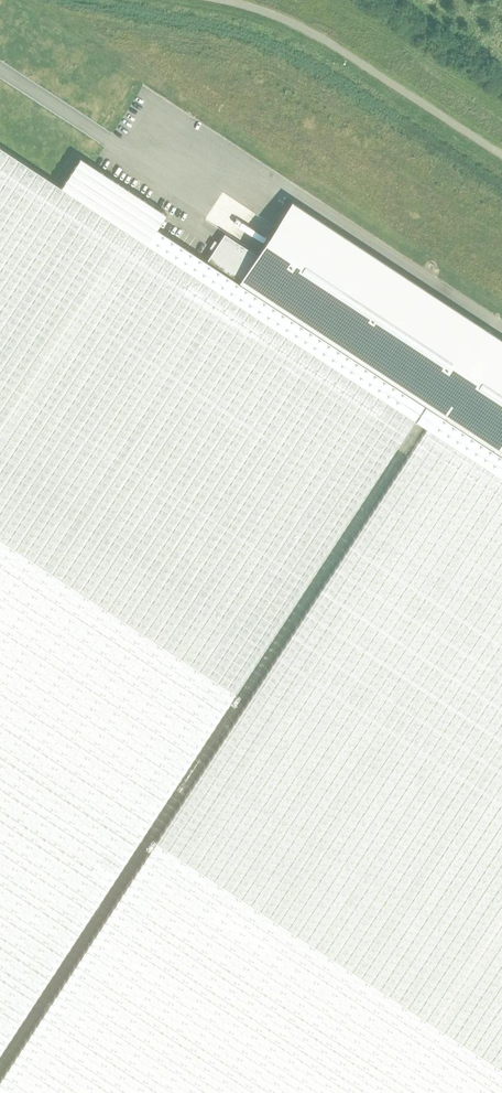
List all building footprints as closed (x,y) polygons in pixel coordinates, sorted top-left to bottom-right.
[(427,427),(404,411),(415,395),(345,349),(241,281),(208,259),(207,260),(157,227),(167,212),(117,180),(88,161),(72,186),(65,182),(62,186),(0,145),(0,1079),(427,427)] [(208,259),(241,281),(345,349),(415,395),(404,411),(427,427),(0,1079),(0,1092),(501,1092),(501,337),(293,199),(257,254),(225,233),(208,259)]
